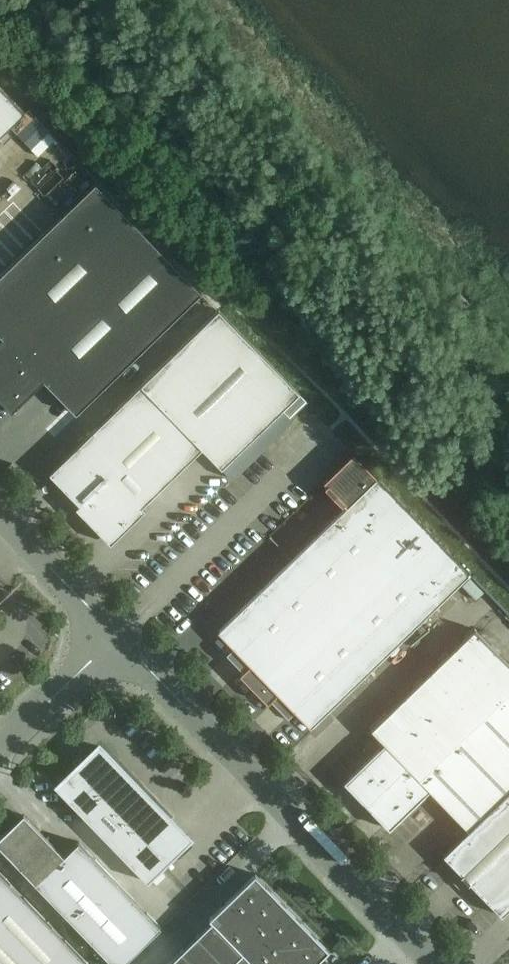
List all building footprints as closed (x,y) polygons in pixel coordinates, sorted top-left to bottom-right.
[(25,112),(0,86),(0,136),(25,112)] [(55,139),(34,118),(18,133),(38,155),(55,139)] [(0,274),(0,336),(1,338),(0,339),(0,401),(12,413),(13,412),(12,411),(43,381),(75,414),(201,292),(95,183),(0,274)] [(0,239),(0,244),(11,258),(19,251),(5,234),(0,239)] [(202,448),(233,480),(290,424),(279,413),(299,393),(219,310),(50,474),(80,506),(81,505),(111,537),(141,507),(142,506),(202,448)] [(218,631),(311,726),(470,573),(377,477),(218,631)] [(134,591),(149,577),(141,570),(127,583),(134,591)] [(508,791),(508,663),(475,628),(370,729),(384,743),(344,782),(389,828),(429,790),(469,830),(508,791)] [(99,747),(83,763),(80,760),(75,765),(78,768),(57,788),(145,879),(167,858),(150,841),(171,821),(158,810),(159,808),(147,798),(148,796),(134,787),(136,784),(122,776),(124,772),(111,766),(112,759),(100,756),(101,747),(99,747)] [(469,830),(445,853),(443,855),(502,915),(503,913),(501,911),(508,902),(508,791),(469,830)] [(161,927),(78,841),(64,855),(23,814),(0,836),(0,847),(113,963),(123,963),(161,927)] [(0,872),(0,963),(89,963),(0,872)] [(243,952),(255,963),(314,963),(329,950),(255,873),(210,917),(243,952)] [(243,952),(210,917),(209,918),(212,921),(197,935),(225,963),(230,963),(243,952)] [(197,935),(182,950),(195,963),(225,963),(197,935)] [(182,950),(167,963),(195,963),(182,950)] [(243,952),(230,963),(255,963),(243,952)]
